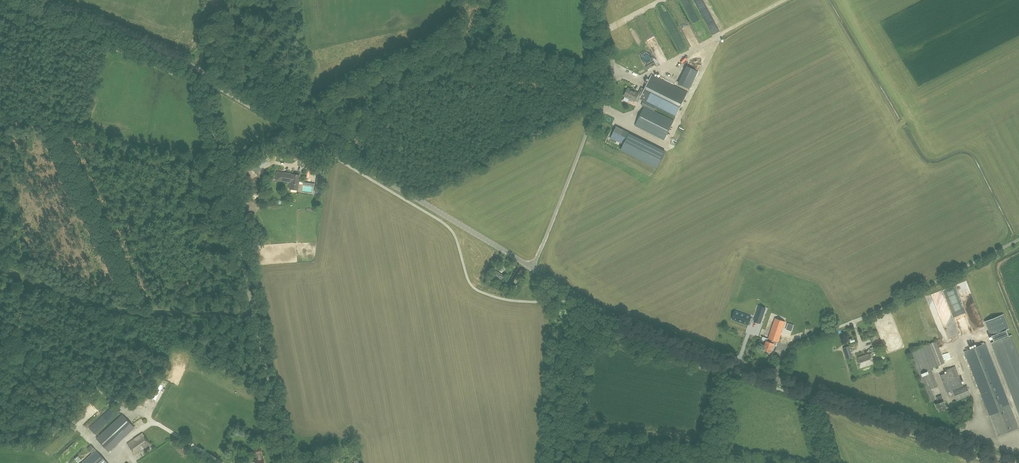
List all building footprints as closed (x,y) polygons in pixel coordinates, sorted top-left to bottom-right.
[(705,0),(696,0),(714,37),(722,34),(705,0)] [(649,11),(659,35),(660,35),(662,39),(667,37),(655,9),(649,11)] [(706,29),(701,32),(705,38),(709,35),(706,29)] [(672,58),(679,56),(677,49),(673,50),(673,52),(670,53),(672,58)] [(637,97),(643,101),(641,105),(644,107),(635,125),(664,140),(674,121),(654,111),(656,107),(676,116),(681,106),(688,92),(652,74),(642,95),(628,88),(624,96),(635,101),(637,97)] [(616,126),(616,127),(614,126),(613,130),(614,130),(610,138),(639,152),(645,141),(616,126)] [(681,131),(680,135),(677,134),(673,146),(679,148),(684,132),(681,131)] [(268,163),(264,157),(251,165),(256,173),(262,170),(261,168),(268,163)] [(324,171),(318,170),(315,191),(321,192),(324,171)] [(300,175),(277,172),(276,180),(290,182),(289,189),(298,190),(300,175)] [(516,282),(518,280),(524,271),(519,268),(515,274),(515,273),(513,277),(511,280),(514,282),(516,283),(516,282)] [(504,277),(505,276),(494,269),(491,274),(490,275),(495,278),(496,277),(501,281),(505,283),(508,279),(504,277)] [(967,298),(974,295),(971,287),(961,291),(967,308),(970,307),(969,305),(975,303),(974,300),(969,302),(967,298)] [(798,323),(800,312),(805,313),(805,311),(797,309),(794,322),(798,323)] [(732,313),(730,318),(746,323),(748,316),(738,312),(737,314),(732,313)] [(1003,314),(985,322),(991,336),(1009,329),(1003,314)] [(775,318),(768,339),(769,339),(768,342),(767,341),(764,350),(771,352),(774,344),(776,345),(777,342),(778,342),(782,332),(780,332),(781,328),(783,329),(785,322),(775,318)] [(791,330),(799,331),(800,323),(792,322),(791,330)] [(1012,335),(991,343),(1018,414),(1018,354),(1012,335)] [(933,368),(944,363),(936,341),(909,352),(929,402),(935,400),(931,389),(938,386),(931,368),(933,368)] [(1018,428),(1001,383),(985,343),(964,352),(997,436),(1018,428)] [(849,346),(843,348),(847,359),(852,358),(849,346)] [(873,364),(870,353),(857,358),(860,368),(873,364)] [(879,369),(884,368),(884,359),(876,359),(876,365),(879,365),(879,369)] [(955,366),(946,370),(947,372),(940,375),(947,393),(963,386),(955,366)] [(967,386),(953,391),(956,401),(970,395),(967,386)] [(939,411),(946,408),(943,400),(941,395),(936,397),(939,403),(936,404),(937,408),(938,408),(939,411)] [(122,414),(96,438),(108,451),(127,434),(123,430),(130,423),(134,427),(129,422),(126,419),(122,414)] [(150,444),(143,433),(127,444),(135,454),(150,444)] [(87,449),(92,454),(96,450),(91,445),(87,449)] [(255,460),(255,462),(264,462),(263,458),(262,458),(261,453),(262,453),(261,448),(254,449),(255,455),(256,454),(257,459),(255,460)] [(96,450),(92,454),(82,462),(107,462),(96,450)]
